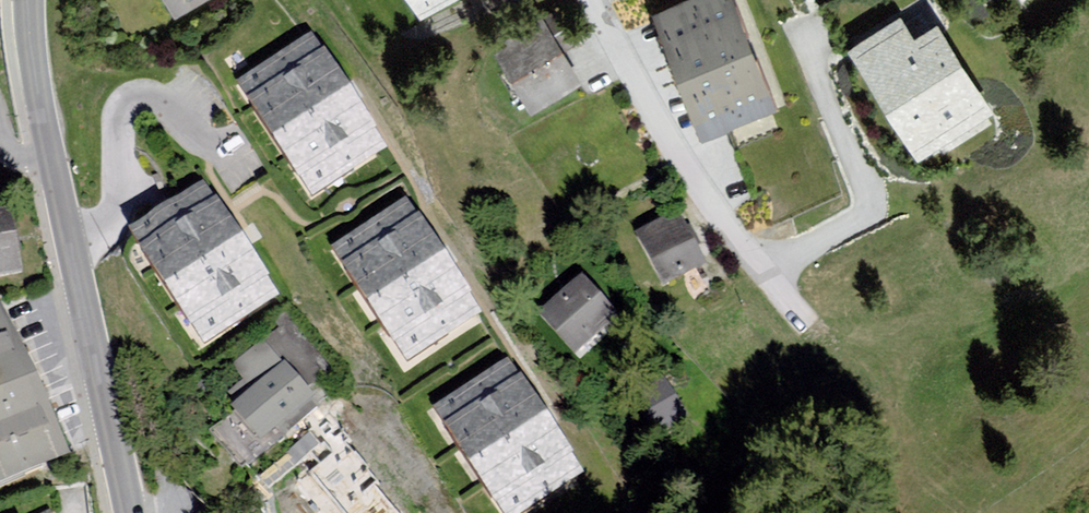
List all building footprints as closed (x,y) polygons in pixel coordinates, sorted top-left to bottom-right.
[(171,13),(194,0),(164,0),(171,13)] [(429,21),(469,0),(418,0),(429,21)] [(689,141),(769,107),(725,0),(677,0),(637,16),(689,141)] [(922,122),(978,86),(925,0),(882,0),(840,20),(922,122)] [(508,59),(537,112),(592,81),(563,28),(508,59)] [(236,75),(311,210),(390,166),(316,32),(236,75)] [(994,114),(945,142),(977,182),(1027,158),(994,114)] [(140,239),(206,350),(284,302),(208,197),(140,239)] [(333,261),(404,377),(488,325),(418,210),(333,261)] [(32,278),(21,217),(0,221),(0,284),(32,278)] [(669,220),(620,242),(647,301),(696,279),(669,220)] [(582,281),(546,320),(583,360),(614,327),(582,281)] [(7,488),(77,458),(14,315),(0,321),(0,472),(7,488)] [(431,407),(495,511),(573,463),(509,359),(431,407)] [(284,364),(240,404),(279,447),(323,408),(284,364)] [(663,432),(691,408),(661,375),(634,400),(663,432)]
